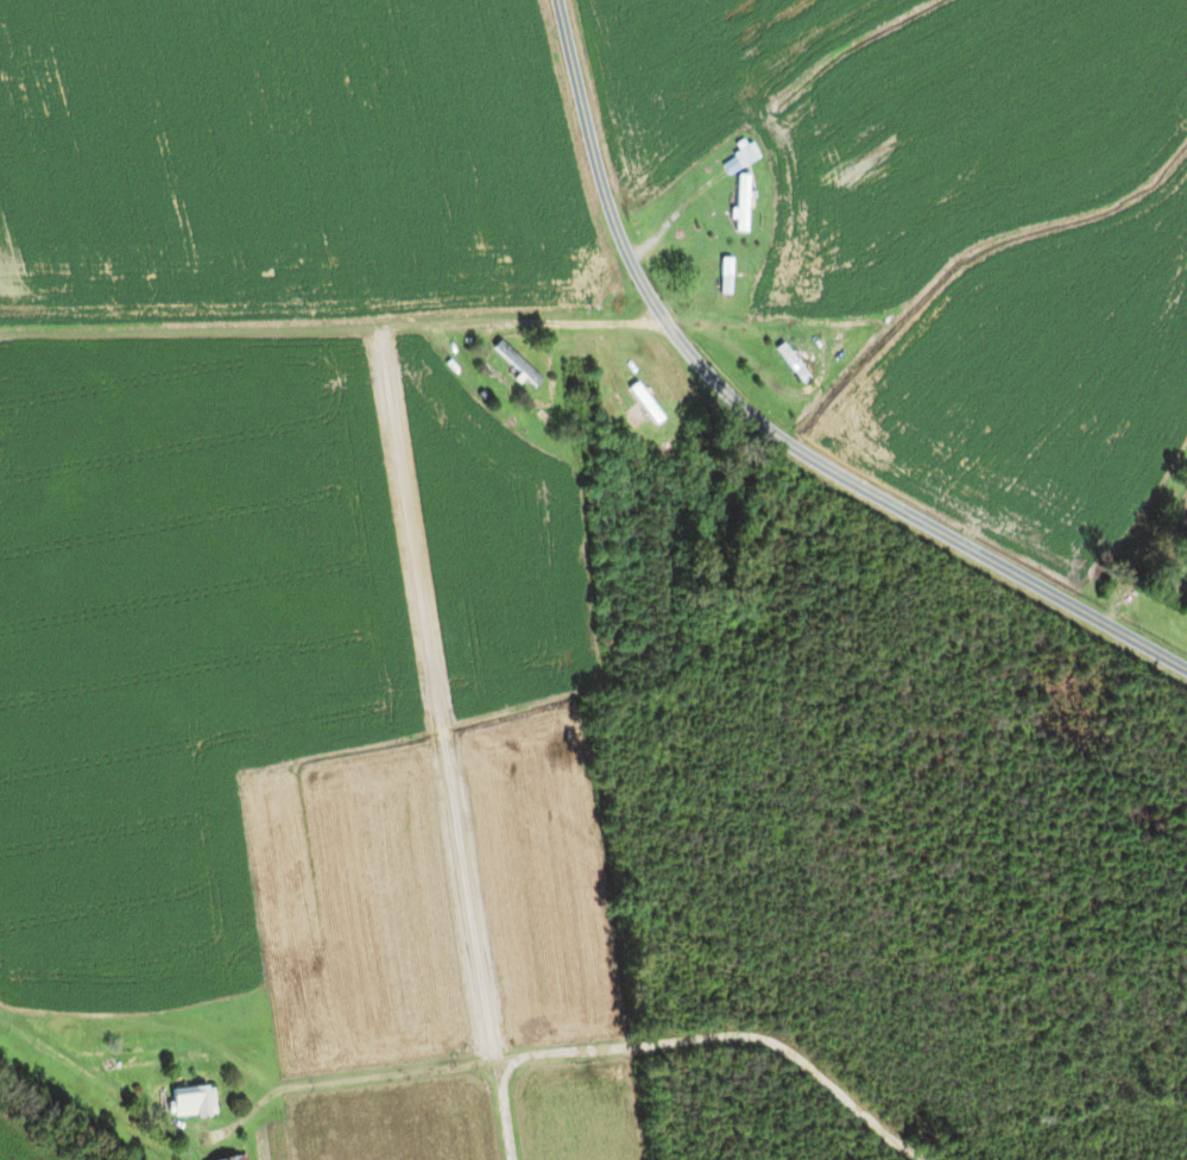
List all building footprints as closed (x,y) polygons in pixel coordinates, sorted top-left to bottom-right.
[(755,160),(750,146),(736,151),(741,165),(755,160)] [(739,174),(738,230),(748,231),(749,174),(739,174)] [(723,295),(733,295),(733,257),(723,257),(723,295)] [(495,347),(534,386),(542,379),(502,340),(495,347)] [(781,351),(804,383),(810,379),(787,347),(781,351)] [(215,1115),(215,1088),(174,1088),(174,1115),(215,1115)]
